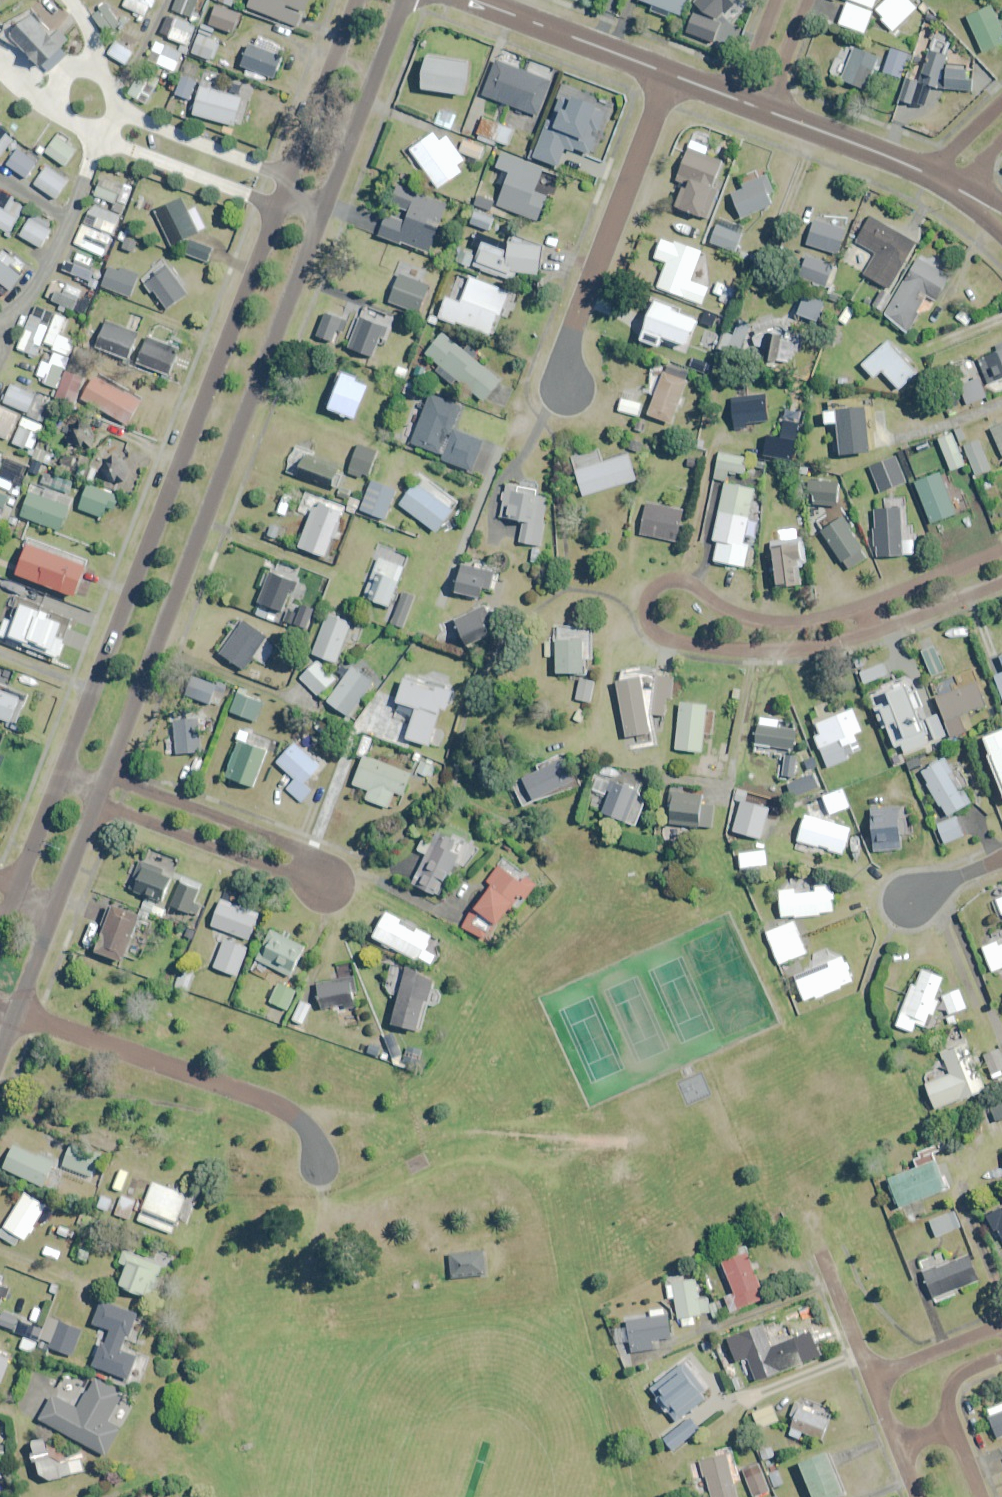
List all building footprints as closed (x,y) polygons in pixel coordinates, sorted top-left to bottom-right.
[(153,0),(128,0),(123,8),(144,20),(156,2),(153,0)] [(175,10),(192,18),(201,0),(179,0),(175,10)] [(249,8),(298,29),(311,0),(253,0),(249,8)] [(682,16),(688,0),(641,0),(682,16)] [(720,23),(744,0),(697,0),(720,23)] [(840,23),(865,33),(878,0),(849,0),(840,23)] [(241,13),(218,5),(211,25),(234,33),(241,13)] [(107,6),(91,18),(103,33),(119,20),(107,6)] [(993,6),(970,17),(986,53),(1001,45),(1001,26),(993,6)] [(894,17),(878,12),(874,24),(890,29),(894,17)] [(67,54),(31,14),(11,32),(47,72),(67,54)] [(727,28),(694,15),(687,34),(720,47),(727,28)] [(197,27),(179,19),(170,38),(188,46),(197,27)] [(144,36),(129,26),(124,33),(140,43),(144,36)] [(219,43),(201,34),(192,53),(211,61),(219,43)] [(950,38),(936,36),(934,52),(928,51),(924,83),(905,81),(902,103),(930,107),(933,87),(973,92),(975,79),(967,78),(968,69),(947,66),(950,38)] [(182,54),(156,41),(147,60),(173,73),(182,54)] [(135,53),(116,42),(109,54),(128,65),(135,53)] [(283,56),(251,45),(244,67),(276,78),(283,56)] [(880,58),(857,49),(844,80),(867,90),(880,58)] [(910,56),(891,49),(883,73),(901,80),(910,56)] [(473,65),(429,56),(422,88),(466,97),(473,65)] [(552,80),(495,62),(484,97),(541,115),(552,80)] [(199,78),(183,71),(174,94),(189,100),(199,78)] [(157,88),(138,78),(129,95),(147,105),(157,88)] [(243,99),(201,88),(194,115),(236,126),(243,99)] [(608,111),(562,93),(536,158),(560,168),(569,145),(590,154),(608,111)] [(458,116),(442,110),(436,124),(452,130),(458,116)] [(515,130),(485,119),(478,138),(495,144),(497,141),(509,146),(515,130)] [(19,144),(0,131),(0,160),(8,148),(14,152),(19,144)] [(466,162),(448,136),(441,142),(435,133),(410,150),(438,190),(463,173),(459,167),(466,162)] [(40,145),(36,151),(45,157),(47,153),(67,166),(77,151),(57,138),(49,151),(40,145)] [(485,149),(466,140),(461,152),(481,160),(485,149)] [(710,147),(693,141),(680,176),(692,180),(680,210),(702,218),(723,162),(707,156),(710,147)] [(19,144),(14,152),(4,166),(27,181),(42,160),(19,144)] [(544,170),(503,153),(492,178),(508,184),(499,205),(538,221),(548,198),(535,192),(544,170)] [(69,182),(47,167),(35,184),(57,199),(69,182)] [(775,191),(769,176),(734,189),(745,218),(774,207),(769,194),(775,191)] [(132,188),(103,178),(97,196),(126,206),(132,188)] [(447,207),(402,190),(397,206),(410,210),(405,224),(387,218),(381,235),(431,253),(447,207)] [(11,233),(25,208),(13,201),(14,199),(0,191),(0,227),(11,233)] [(148,202),(135,197),(132,207),(145,212),(148,202)] [(200,234),(184,200),(158,212),(174,246),(200,234)] [(121,217),(94,206),(87,224),(114,235),(121,217)] [(495,219),(476,212),(471,224),(491,231),(495,219)] [(918,244),(872,218),(859,242),(879,253),(867,276),(892,290),(918,244)] [(52,231),(31,219),(22,236),(43,248),(52,231)] [(694,228),(680,221),(676,229),(698,239),(701,234),(693,230),(694,228)] [(847,231),(815,221),(808,244),(839,255),(847,231)] [(111,239),(85,226),(76,244),(102,257),(111,239)] [(712,245),(749,259),(751,254),(738,249),(743,235),(720,226),(712,245)] [(124,247),(136,253),(142,240),(121,231),(117,239),(126,243),(124,247)] [(692,281),(704,252),(689,246),(691,240),(679,236),(675,244),(663,240),(656,258),(668,263),(658,287),(703,306),(710,288),(692,281)] [(545,246),(512,239),(509,251),(482,246),(477,269),(516,278),(517,271),(539,276),(545,246)] [(214,251),(195,243),(191,254),(209,262),(214,251)] [(475,255),(458,250),(454,262),(471,268),(475,255)] [(4,252),(0,257),(0,281),(12,291),(28,271),(4,252)] [(94,258),(78,252),(74,263),(67,261),(63,271),(89,280),(87,286),(96,290),(99,281),(93,279),(95,272),(90,270),(94,258)] [(837,268),(807,257),(799,276),(829,288),(837,268)] [(951,279),(919,260),(890,307),(885,315),(910,331),(920,315),(918,314),(929,296),(937,301),(951,279)] [(426,272),(399,262),(390,289),(386,301),(421,313),(431,286),(422,283),(426,272)] [(167,266),(144,284),(152,294),(156,291),(170,309),(189,294),(167,266)] [(122,272),(112,267),(103,290),(130,301),(140,276),(123,269),(122,272)] [(511,292),(472,279),(463,303),(447,298),(440,317),(492,335),(499,314),(503,315),(511,292)] [(85,315),(91,303),(81,298),(84,291),(63,281),(54,301),(85,315)] [(718,282),(713,293),(722,296),(720,302),(731,307),(737,292),(727,288),(728,286),(718,282)] [(881,311),(890,294),(881,290),(872,306),(881,311)] [(825,303),(806,297),(800,315),(819,321),(825,303)] [(674,307),(655,301),(642,341),(661,347),(664,338),(688,346),(697,319),(673,311),(674,307)] [(43,343),(55,315),(37,307),(19,350),(37,357),(43,343)] [(390,318),(370,310),(366,319),(363,318),(350,349),(374,358),(390,318)] [(973,319),(962,311),(957,318),(968,326),(973,319)] [(56,349),(71,355),(77,341),(61,334),(67,320),(55,315),(43,343),(56,349)] [(130,358),(144,320),(129,315),(124,329),(106,323),(98,347),(130,358)] [(348,322),(326,315),(318,336),(334,342),(339,331),(344,333),(348,322)] [(752,324),(741,320),(731,345),(742,349),(752,324)] [(485,402),(502,381),(476,360),(481,354),(449,328),(427,354),(485,402)] [(762,361),(790,365),(791,359),(795,360),(796,351),(798,352),(800,340),(776,336),(777,332),(767,330),(762,361)] [(180,349),(148,339),(140,365),(165,373),(172,375),(180,349)] [(919,373),(889,342),(864,366),(876,378),(883,371),(901,390),(919,373)] [(71,355),(56,349),(50,363),(45,361),(37,379),(58,387),(71,355)] [(980,359),(991,385),(1001,380),(1001,350),(980,359)] [(649,417),(672,426),(689,382),(687,381),(690,372),(669,364),(649,417)] [(85,379),(67,373),(59,397),(77,403),(85,379)] [(358,379),(342,373),(329,408),(357,419),(369,386),(357,382),(358,379)] [(858,381),(843,375),(840,383),(854,389),(858,381)] [(143,401),(95,377),(85,398),(133,423),(143,401)] [(988,398),(980,378),(961,385),(969,405),(988,398)] [(37,395),(13,385),(5,403),(30,413),(37,395)] [(463,408),(433,395),(411,442),(473,470),(485,444),(453,429),(463,408)] [(643,404),(623,398),(618,416),(610,414),(608,421),(622,425),(624,417),(638,421),(643,404)] [(770,421),(768,399),(733,402),(736,430),(748,429),(747,423),(770,421)] [(0,407),(0,408),(0,436),(9,440),(19,415),(0,407)] [(870,437),(868,409),(826,412),(827,425),(840,424),(842,456),(877,453),(876,437),(870,437)] [(75,416),(63,432),(79,445),(92,430),(75,416)] [(904,426),(904,418),(882,418),(882,426),(904,426)] [(43,426),(25,419),(15,444),(26,448),(33,431),(40,434),(43,426)] [(992,430),(1001,451),(1001,426),(992,430)] [(965,466),(953,434),(940,439),(952,471),(965,466)] [(992,470),(980,441),(965,447),(977,476),(992,470)] [(379,454),(361,446),(351,470),(375,480),(385,456),(379,454)] [(604,463),(599,449),(572,457),(584,497),(638,481),(630,455),(604,463)] [(745,475),(748,458),(733,456),(734,452),(721,450),(717,479),(728,481),(729,473),(745,475)] [(113,484),(116,489),(129,481),(125,476),(130,473),(116,452),(96,465),(110,486),(113,484)] [(333,486),(339,488),(344,475),(338,473),(340,468),(307,456),(299,478),(331,490),(333,486)] [(907,483),(897,458),(872,467),(882,493),(907,483)] [(0,479),(0,485),(12,489),(11,494),(19,496),(28,464),(7,459),(4,470),(16,474),(14,483),(0,479)] [(957,515),(940,472),(915,482),(932,524),(957,515)] [(460,503),(421,475),(416,482),(411,489),(400,504),(439,533),(460,503)] [(397,491),(373,482),(361,512),(386,521),(397,491)] [(839,484),(814,483),(814,506),(839,506),(839,484)] [(507,484),(502,518),(524,521),(520,542),(541,546),(549,497),(538,496),(539,489),(507,484)] [(756,490),(726,484),(714,540),(719,541),(715,561),(746,568),(751,545),(745,543),(747,533),(757,535),(760,523),(749,521),(756,490)] [(121,498),(90,485),(80,509),(104,519),(108,508),(115,511),(121,498)] [(61,533),(70,508),(59,504),(62,496),(33,486),(21,518),(61,533)] [(0,492),(0,509),(4,511),(11,497),(0,492)] [(294,498),(286,495),(278,513),(286,517),(294,498)] [(361,501),(352,498),(347,511),(356,514),(361,501)] [(322,505),(316,520),(311,518),(301,548),(328,558),(344,513),(322,505)] [(684,512),(648,505),(642,534),(678,542),(684,512)] [(904,540),(902,509),(876,511),(879,557),(916,555),(915,539),(904,540)] [(31,523),(11,516),(5,532),(25,538),(31,523)] [(849,572),(869,558),(852,532),(855,530),(846,517),(823,533),(849,572)] [(793,540),(792,529),(781,530),(782,541),(774,542),(778,588),(798,586),(796,568),(808,567),(807,562),(803,563),(800,539),(793,540)] [(62,558),(29,545),(18,575),(77,597),(90,563),(64,553),(62,558)] [(410,557),(382,547),(363,597),(391,608),(410,557)] [(475,568),(464,565),(457,592),(481,599),(484,588),(492,591),(497,574),(485,571),(475,568)] [(260,603),(284,613),(293,591),(298,594),(302,586),(271,573),(260,603)] [(416,598),(404,593),(393,625),(404,629),(416,598)] [(43,606),(15,596),(0,636),(59,658),(73,620),(42,609),(43,606)] [(488,607),(447,626),(455,642),(465,637),(469,646),(491,636),(486,626),(495,622),(488,607)] [(318,657),(337,664),(343,649),(355,653),(364,629),(329,615),(318,642),(323,644),(318,657)] [(269,638),(245,622),(223,656),(246,671),(269,638)] [(594,661),(595,630),(556,628),(556,642),(547,642),(546,657),(558,657),(558,674),(585,674),(585,660),(594,661)] [(946,672),(936,647),(922,652),(932,678),(946,672)] [(991,662),(1001,692),(1001,658),(991,662)] [(337,680),(318,662),(302,678),(321,696),(337,680)] [(889,676),(884,664),(861,673),(865,685),(889,676)] [(374,683),(353,668),(351,670),(344,665),(337,676),(344,680),(329,703),(350,717),(374,683)] [(987,707),(974,671),(951,679),(956,691),(938,697),(947,722),(987,707)] [(668,715),(675,679),(642,675),(637,679),(618,682),(629,751),(659,746),(654,717),(668,715)] [(595,681),(580,679),(577,700),(592,702),(595,681)] [(454,692),(413,680),(409,694),(402,692),(397,711),(415,716),(408,739),(432,746),(443,710),(449,711),(454,692)] [(204,682),(202,705),(212,706),(212,703),(222,704),(222,699),(226,699),(227,684),(204,682)] [(11,723),(22,694),(0,685),(0,719),(11,723)] [(924,707),(915,685),(882,699),(884,704),(875,708),(883,728),(888,726),(896,747),(903,745),(907,754),(931,744),(917,710),(924,707)] [(258,723),(265,705),(246,697),(248,691),(241,688),(232,712),(258,723)] [(709,707),(682,704),(678,750),(704,753),(709,707)] [(864,732),(854,709),(817,724),(822,734),(816,737),(829,768),(850,760),(849,756),(862,751),(856,735),(864,732)] [(947,736),(938,715),(927,719),(936,741),(947,736)] [(780,721),(761,718),(757,745),(795,751),(798,731),(779,728),(780,721)] [(200,719),(176,720),(178,754),(203,752),(200,719)] [(255,788),(268,752),(257,748),(262,735),(251,731),(246,744),(239,742),(226,777),(255,788)] [(984,738),(1001,783),(1001,731),(984,738)] [(404,796),(412,774),(367,757),(374,738),(365,735),(358,756),(365,758),(355,785),(370,791),(367,800),(389,808),(391,808),(392,809),(394,809),(395,808),(397,808),(398,807),(400,806),(401,805),(402,804),(403,803),(403,802),(404,800),(404,799),(404,797),(404,796)] [(301,739),(278,763),(296,779),(287,788),(303,803),(313,792),(306,784),(326,762),(311,748),(312,748),(313,748),(314,747),(315,746),(316,745),(316,744),(316,743),(316,742),(316,741),(316,740),(315,739),(315,738),(314,738),(313,737),(312,737),(311,737),(310,737),(309,737),(308,737),(307,738),(306,739),(305,740),(305,741),(305,742),(301,739)] [(731,745),(722,744),(720,761),(729,762),(731,745)] [(799,756),(785,754),(782,776),(796,778),(799,756)] [(192,778),(199,762),(191,759),(184,775),(192,778)] [(720,760),(709,759),(708,772),(718,774),(720,760)] [(953,772),(946,759),(923,771),(947,817),(972,804),(964,789),(959,792),(950,774),(953,772)] [(576,782),(565,760),(524,779),(535,801),(576,782)] [(437,768),(422,762),(418,773),(433,779),(437,768)] [(820,788),(815,774),(806,778),(788,786),(793,799),(820,788)] [(649,796),(611,780),(598,811),(637,826),(649,796)] [(850,808),(843,790),(825,797),(832,815),(850,808)] [(703,795),(671,794),(670,827),(714,828),(714,807),(703,806),(703,795)] [(909,835),(908,809),(873,810),(875,852),(902,851),(902,835),(909,835)] [(851,829),(807,817),(800,841),(844,854),(851,829)] [(965,837),(957,818),(937,826),(945,845),(965,837)] [(738,842),(772,830),(768,821),(735,832),(738,842)] [(464,846),(440,833),(434,844),(413,882),(439,896),(457,863),(468,869),(479,849),(466,842),(464,846)] [(769,866),(767,850),(740,854),(742,869),(769,866)] [(528,875),(506,858),(488,883),(491,886),(462,925),(484,941),(497,923),(500,925),(522,895),(527,899),(537,886),(526,878),(528,875)] [(165,871),(141,862),(130,891),(164,904),(173,879),(163,876),(165,871)] [(201,891),(182,883),(171,906),(190,914),(201,891)] [(835,914),(832,885),(814,887),(815,892),(796,894),(795,891),(781,893),(783,919),(835,914)] [(261,914),(223,901),(213,927),(219,929),(215,940),(224,943),(216,968),(239,977),(261,914)] [(142,916),(115,906),(111,918),(98,953),(125,963),(142,916)] [(105,916),(89,909),(86,917),(102,923),(105,916)] [(402,920),(388,913),(374,938),(419,962),(433,936),(418,928),(416,931),(401,923),(402,920)] [(808,955),(795,921),(767,932),(780,966),(808,955)] [(306,948),(273,931),(258,960),(291,977),(306,948)] [(985,949),(993,973),(1001,970),(1001,944),(985,949)] [(855,984),(844,957),(796,977),(807,1004),(855,984)] [(436,978),(397,967),(389,993),(401,996),(393,1023),(421,1031),(429,1005),(437,1008),(441,993),(432,991),(436,978)] [(915,1023),(930,1029),(940,1002),(936,1000),(945,979),(924,970),(917,986),(913,985),(898,1024),(912,1030),(915,1023)] [(362,1007),(355,975),(318,984),(325,1011),(342,1007),(343,1012),(362,1007)] [(297,992),(280,984),(271,1002),(288,1010),(297,992)] [(960,990),(943,997),(951,1016),(947,1018),(950,1026),(959,1023),(956,1014),(968,1009),(960,990)] [(313,1006),(302,1001),(294,1020),(304,1025),(313,1006)] [(930,1066),(936,1081),(927,1084),(937,1110),(986,1091),(967,1041),(941,1050),(945,1060),(930,1066)] [(1000,1050),(985,1056),(995,1079),(1001,1075),(1001,1054),(1000,1050)] [(38,1156),(15,1146),(4,1169),(45,1187),(57,1161),(40,1153),(38,1156)] [(100,1161),(73,1149),(65,1165),(93,1178),(100,1161)] [(949,1190),(935,1155),(917,1162),(919,1167),(891,1179),(902,1209),(949,1190)] [(188,1196),(154,1183),(140,1221),(174,1234),(188,1196)] [(27,1241),(40,1219),(51,1226),(59,1214),(47,1207),(26,1194),(1,1235),(17,1245),(22,1238),(27,1241)] [(113,1200),(102,1196),(97,1207),(108,1212),(113,1200)] [(137,1201),(123,1196),(116,1214),(130,1219),(137,1201)] [(1001,1208),(990,1214),(1001,1237),(1001,1211),(1001,1208)] [(962,1229),(956,1211),(931,1220),(937,1238),(962,1229)] [(73,1231),(59,1226),(55,1234),(69,1240),(73,1231)] [(62,1252),(46,1246),(43,1254),(59,1260),(62,1252)] [(766,1299),(747,1247),(722,1257),(742,1308),(766,1299)] [(485,1250),(448,1253),(450,1282),(487,1279),(485,1250)] [(958,1295),(957,1291),(963,1288),(965,1293),(982,1287),(972,1257),(949,1265),(945,1253),(921,1262),(936,1303),(958,1295)] [(167,1266),(139,1257),(136,1264),(127,1261),(119,1287),(147,1296),(150,1286),(159,1289),(167,1266)] [(695,1325),(694,1317),(711,1313),(713,1319),(720,1318),(717,1306),(710,1307),(708,1299),(701,1301),(696,1278),(685,1280),(684,1276),(672,1278),(674,1285),(667,1286),(670,1299),(676,1298),(682,1328),(695,1325)] [(55,1305),(46,1301),(42,1311),(34,1308),(27,1323),(4,1313),(0,1321),(0,1327),(39,1344),(41,1339),(50,1317),(55,1305)] [(139,1315),(103,1301),(94,1324),(108,1330),(94,1366),(130,1380),(139,1357),(123,1351),(128,1338),(130,1339),(139,1315)] [(673,1339),(668,1308),(650,1311),(652,1318),(628,1322),(633,1353),(662,1349),(661,1340),(673,1339)] [(83,1331),(50,1317),(41,1339),(54,1344),(52,1348),(72,1357),(83,1331)] [(765,1326),(742,1334),(758,1381),(804,1365),(795,1340),(794,1337),(793,1335),(792,1333),(791,1331),(789,1329),(787,1327),(785,1326),(782,1325),(780,1324),(777,1324),(775,1324),(772,1324),(770,1325),(768,1326),(765,1327),(765,1326)] [(0,1355),(0,1383),(1,1384),(11,1359),(0,1355)] [(708,1390),(685,1362),(653,1388),(680,1422),(706,1400),(702,1394),(708,1390)] [(124,1394),(96,1379),(79,1409),(55,1396),(42,1421),(108,1455),(121,1429),(109,1422),(124,1394)] [(819,1438),(827,1413),(805,1406),(787,1400),(781,1418),(790,1421),(787,1428),(793,1430),(791,1436),(801,1439),(803,1433),(819,1438)] [(780,1421),(773,1405),(754,1413),(760,1429),(780,1421)] [(988,1410),(998,1440),(1001,1438),(1001,1405),(988,1410)] [(702,1430),(693,1418),(665,1439),(674,1450),(702,1430)] [(42,1476),(50,1481),(86,1473),(83,1457),(69,1460),(69,1458),(68,1456),(67,1455),(66,1453),(65,1452),(64,1450),(62,1449),(61,1448),(59,1447),(57,1446),(56,1445),(54,1445),(52,1445),(50,1445),(48,1445),(46,1438),(34,1441),(42,1476)] [(733,1447),(719,1451),(720,1457),(703,1462),(713,1496),(740,1496),(732,1468),(738,1466),(733,1447)] [(829,1454),(802,1465),(815,1496),(840,1496),(845,1495),(829,1454)] [(760,1465),(746,1471),(756,1496),(758,1496),(771,1492),(760,1465)]
